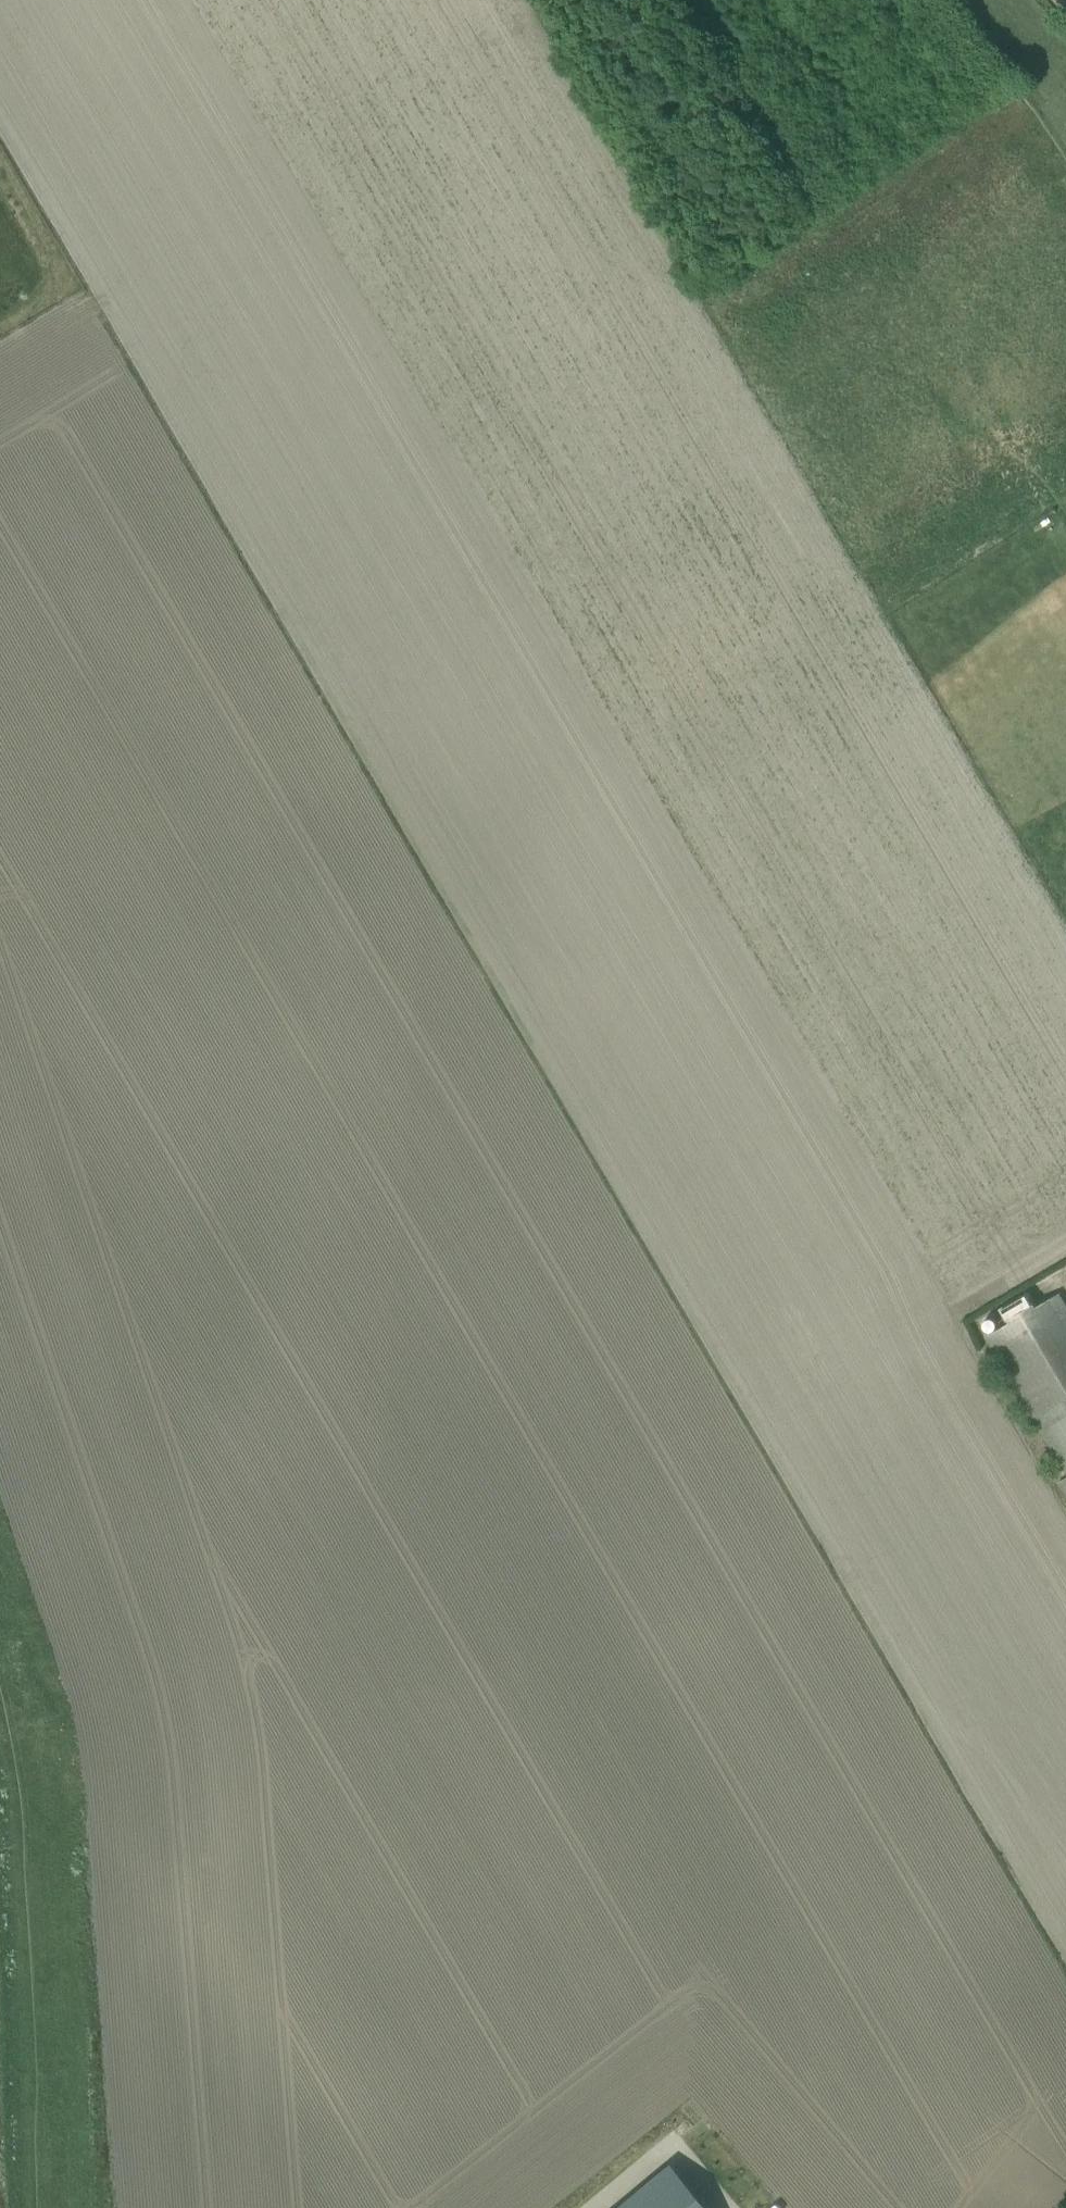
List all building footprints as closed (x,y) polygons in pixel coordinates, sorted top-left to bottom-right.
[(1065,1477),(1065,1305),(1060,1294),(984,1339),(1065,1477)] [(616,2207),(707,2207),(670,2163),(616,2207)]
